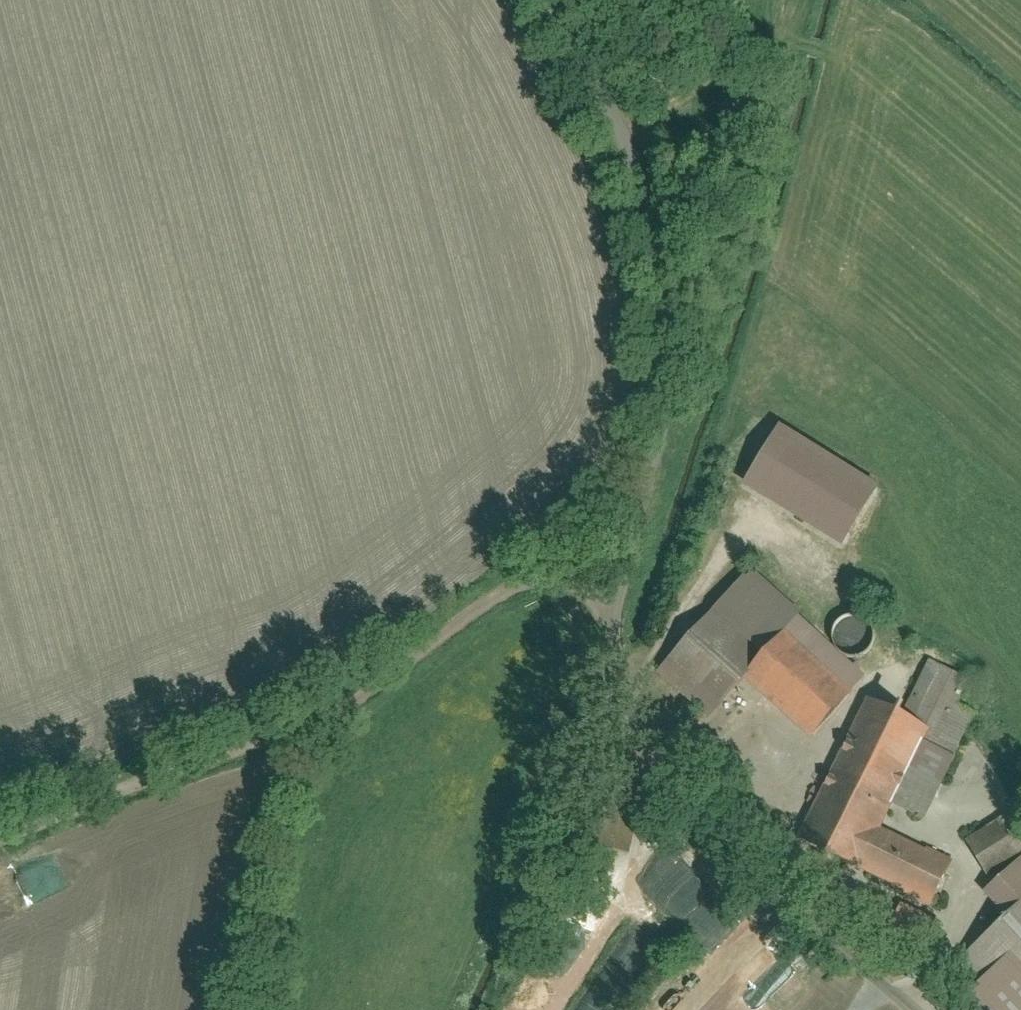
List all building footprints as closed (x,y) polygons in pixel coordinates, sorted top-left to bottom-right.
[(872,494),(783,442),(756,487),(845,539),(872,494)] [(858,672),(747,582),(675,671),(714,703),(740,670),(812,728),(858,672)] [(877,713),(815,849),(930,900),(951,855),(892,829),(933,738),(877,713)] [(982,867),(1020,852),(1020,813),(969,833),(982,867)] [(891,938),(933,951),(944,918),(901,905),(891,938)] [(971,959),(1019,1009),(1020,1009),(1020,912),(971,959)]
